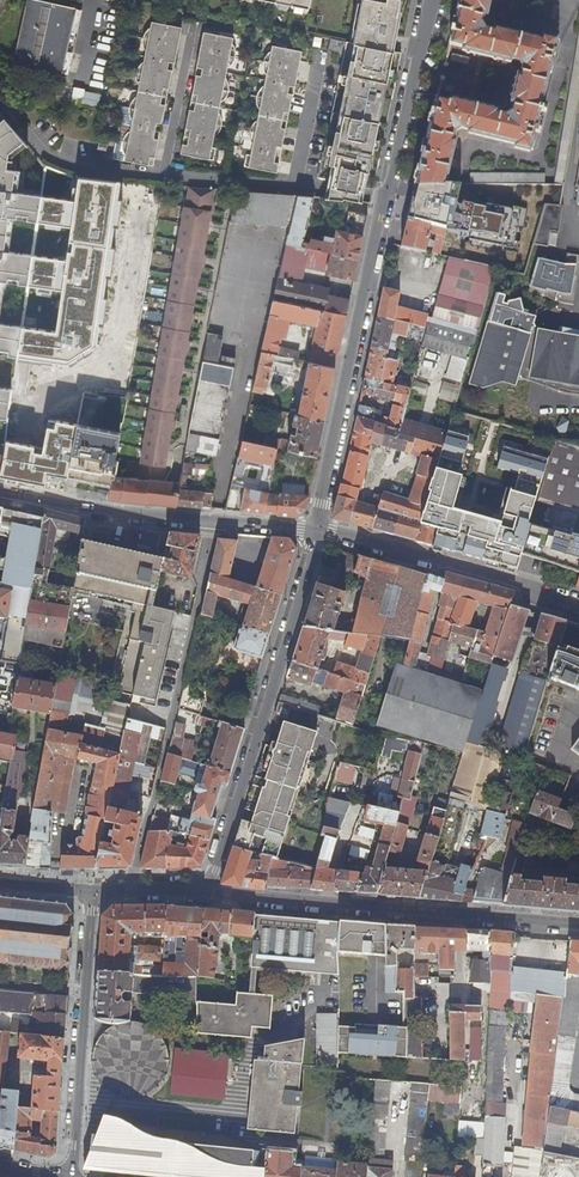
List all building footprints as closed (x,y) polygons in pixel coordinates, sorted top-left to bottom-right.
[(14,64),(63,75),(78,8),(41,0),(28,0),(14,64)] [(392,51),(400,10),(399,10),(401,0),(363,0),(363,3),(359,2),(354,29),(357,29),(354,43),(392,51)] [(416,184),(446,184),(457,141),(454,141),(456,132),(462,129),(470,131),(470,133),(517,145),(516,148),(531,152),(533,142),(535,143),(536,137),(535,136),(536,132),(541,133),(543,122),(538,121),(541,111),(543,111),(544,107),(542,107),(552,65),(553,66),(555,60),(553,60),(554,55),(556,56),(557,50),(556,49),(558,40),(543,37),(542,40),(496,29),(495,32),(486,30),(482,23),(484,15),(488,16),(492,0),(461,0),(455,26),(454,26),(452,32),(453,32),(451,44),(464,47),(463,51),(511,62),(512,59),(521,61),(525,68),(522,76),(520,76),(512,104),(515,105),(513,113),(507,116),(499,113),(500,111),(451,99),(451,102),(437,98),(434,110),(433,109),(432,116),(433,116),(425,149),(424,148),(418,172),(419,173),(416,184)] [(169,72),(172,72),(174,73),(182,28),(151,21),(150,26),(148,28),(145,31),(143,35),(142,42),(143,47),(146,51),(145,56),(144,61),(140,65),(137,68),(137,70),(136,75),(136,77),(137,82),(139,86),(137,96),(133,99),(131,103),(130,107),(129,111),(129,113),(130,117),(133,121),(131,131),(127,133),(124,138),(123,144),(123,146),(124,152),(126,155),(125,160),(154,166),(156,156),(153,155),(156,141),(159,141),(163,122),(160,121),(163,106),(166,107),(170,87),(167,86),(169,72)] [(187,126),(183,146),(186,147),(184,154),(214,160),(217,148),(213,147),(215,137),(218,134),(221,130),(222,128),(223,123),(223,120),(222,117),(221,115),(219,112),(221,102),(225,99),(228,95),(229,93),(229,88),(229,86),(228,82),(228,80),(226,77),(227,72),(228,67),(231,65),(234,61),(235,59),(236,53),(236,50),(235,46),(232,43),(233,38),(204,32),(196,77),(197,77),(199,78),(197,92),(194,92),(190,112),(193,112),(190,127),(187,126)] [(396,84),(402,53),(392,51),(354,43),(331,39),(329,49),(345,53),(319,177),(330,180),(366,187),(374,188),(379,164),(376,163),(378,155),(381,155),(394,93),(391,93),(393,84),(395,84),(396,84)] [(564,184),(565,182),(578,95),(578,43),(556,184),(564,184)] [(290,95),(293,96),(294,96),(302,51),(273,45),(272,50),(268,53),(265,57),(264,59),(263,66),(264,71),(267,75),(265,85),(261,89),(257,93),(256,100),(258,107),(260,110),(258,120),(254,123),(252,125),(251,128),(250,134),(250,136),(251,141),(253,145),(251,155),(247,154),(245,166),(275,172),(277,164),(279,165),(283,145),(280,145),(283,130),(286,131),(290,110),(287,110),(290,95)] [(70,104),(96,107),(98,91),(71,88),(70,104)] [(29,284),(33,256),(0,254),(5,216),(33,221),(37,195),(6,192),(9,170),(0,169),(2,153),(21,136),(1,114),(0,115),(0,279),(29,284)] [(471,174),(471,184),(545,184),(545,174),(471,174)] [(77,176),(73,200),(37,195),(33,221),(72,226),(67,260),(33,256),(29,284),(63,289),(57,333),(23,329),(21,344),(19,356),(67,363),(97,345),(119,181),(77,176)] [(366,187),(330,180),(326,198),(344,200),(345,198),(363,201),(366,187)] [(452,204),(456,184),(446,184),(416,184),(408,219),(436,225),(449,228),(452,213),(446,212),(448,203),(452,204)] [(452,213),(449,228),(472,233),(471,239),(514,249),(523,210),(474,199),(473,205),(467,203),(471,184),(456,184),(452,204),(448,203),(446,212),(452,213)] [(190,188),(141,463),(166,468),(199,279),(200,279),(215,190),(190,188)] [(291,226),(297,196),(281,195),(237,191),(230,222),(291,226)] [(305,239),(314,197),(307,197),(297,196),(291,226),(287,244),(306,248),(332,253),(359,258),(368,213),(367,213),(366,215),(355,212),(352,223),(347,222),(345,231),(338,230),(335,244),(311,239),(310,241),(305,239)] [(563,204),(555,203),(551,230),(559,231),(563,204)] [(408,219),(402,246),(426,252),(431,232),(435,233),(436,225),(408,219)] [(550,231),(548,245),(555,246),(558,232),(550,231)] [(306,248),(287,244),(284,254),(304,258),(306,248)] [(353,284),(359,258),(332,253),(328,274),(351,279),(350,281),(352,284),(353,284)] [(530,286),(546,291),(547,290),(560,294),(557,302),(575,304),(578,278),(578,255),(567,253),(565,264),(539,258),(530,286)] [(434,319),(478,331),(486,300),(496,268),(450,257),(434,319)] [(293,282),(279,279),(274,300),(288,303),(293,282)] [(330,290),(293,282),(288,303),(290,304),(325,311),(329,296),(330,290)] [(546,291),(530,286),(557,302),(560,294),(547,290),(546,291)] [(411,325),(427,329),(430,318),(413,313),(397,310),(398,303),(414,305),(415,305),(418,293),(410,291),(409,294),(385,289),(379,317),(411,325)] [(497,292),(493,302),(523,311),(524,309),(520,297),(504,301),(506,294),(497,292)] [(347,316),(351,294),(346,295),(346,299),(329,296),(325,311),(347,316)] [(288,303),(274,300),(271,316),(285,319),(286,319),(290,304),(288,303)] [(523,311),(493,302),(469,385),(482,389),(503,383),(516,387),(519,375),(531,379),(542,341),(530,337),(537,315),(523,311)] [(397,310),(413,313),(414,305),(398,303),(397,310)] [(336,368),(347,316),(325,311),(290,304),(286,319),(291,320),(318,326),(311,354),(310,358),(307,358),(306,362),(336,368)] [(285,319),(271,316),(267,331),(281,334),(285,319)] [(379,317),(372,348),(388,352),(392,334),(400,336),(407,338),(411,325),(379,317)] [(411,390),(411,391),(425,395),(438,349),(454,354),(441,399),(456,403),(478,331),(434,319),(430,318),(427,329),(411,390)] [(286,319),(285,319),(281,334),(281,338),(286,339),(291,320),(286,319)] [(4,346),(4,342),(21,344),(23,329),(0,325),(0,346),(4,346)] [(267,331),(262,353),(277,356),(279,347),(281,338),(281,334),(267,331)] [(554,331),(545,378),(553,385),(566,387),(578,385),(578,337),(554,331)] [(224,336),(208,332),(202,361),(204,361),(189,434),(187,450),(216,455),(236,359),(224,356),(222,365),(218,364),(224,336)] [(388,352),(381,383),(393,386),(400,355),(395,354),(400,336),(392,334),(388,352)] [(279,347),(277,356),(283,357),(289,359),(300,361),(306,362),(307,358),(310,358),(311,354),(279,347)] [(372,348),(366,379),(381,383),(388,352),(372,348)] [(277,356),(262,353),(254,391),(264,393),(268,379),(270,372),(277,373),(276,374),(280,374),(290,377),(293,365),(288,364),(282,363),(283,357),(277,356)] [(325,421),(336,368),(306,362),(300,361),(299,366),(308,368),(299,411),(297,410),(296,415),(325,421)] [(268,379),(264,393),(275,395),(280,374),(276,374),(277,373),(270,372),(268,379)] [(366,379),(363,393),(395,401),(394,405),(406,408),(410,393),(411,391),(411,390),(396,386),(396,387),(393,386),(381,383),(366,379)] [(10,407),(13,382),(0,380),(0,406),(10,407)] [(403,421),(447,434),(449,429),(454,412),(456,403),(441,399),(425,395),(411,391),(410,393),(406,408),(403,421)] [(360,405),(355,431),(372,436),(375,423),(376,422),(372,421),(376,409),(360,405)] [(379,424),(388,427),(400,430),(403,421),(406,408),(394,405),(392,412),(391,418),(382,416),(379,424)] [(281,441),(280,447),(318,455),(325,421),(296,415),(294,425),(298,426),(297,431),(296,434),(292,434),(290,441),(282,439),(281,441)] [(6,440),(3,456),(0,471),(0,481),(46,489),(48,473),(70,476),(78,424),(49,418),(42,453),(33,451),(34,445),(6,440)] [(562,422),(563,430),(570,434),(577,435),(578,431),(578,426),(573,420),(562,422)] [(373,507),(365,504),(358,526),(416,541),(421,524),(424,513),(425,514),(431,492),(430,492),(433,482),(435,477),(447,434),(403,421),(400,430),(388,427),(383,446),(386,447),(423,458),(418,476),(419,477),(411,502),(384,494),(383,498),(379,508),(373,507)] [(351,452),(344,485),(361,490),(372,443),(383,446),(388,427),(379,424),(375,423),(372,436),(355,431),(350,452),(351,452)] [(78,424),(70,476),(112,485),(113,477),(117,477),(117,474),(119,462),(116,462),(121,433),(78,424)] [(470,435),(449,429),(447,434),(435,477),(433,482),(430,492),(431,492),(425,514),(424,513),(421,524),(438,529),(434,546),(517,570),(521,556),(523,549),(538,500),(550,458),(505,445),(498,468),(519,475),(514,491),(511,491),(502,524),(453,510),(462,477),(458,476),(470,435)] [(243,439),(239,457),(275,465),(280,447),(271,445),(243,439)] [(271,445),(280,447),(281,441),(272,439),(271,445)] [(555,440),(550,458),(538,500),(523,549),(535,552),(541,531),(548,507),(578,516),(578,447),(555,440)] [(239,457),(233,484),(246,487),(269,493),(275,465),(239,457)] [(184,463),(183,474),(187,474),(192,475),(194,465),(184,463)] [(139,478),(117,474),(117,477),(113,477),(112,485),(110,499),(134,502),(139,478)] [(181,486),(177,505),(211,508),(213,493),(185,490),(187,474),(183,474),(181,486)] [(181,486),(139,478),(134,502),(177,507),(177,505),(181,486)] [(333,519),(351,524),(357,502),(358,502),(361,490),(344,485),(342,485),(333,519)] [(246,487),(241,511),(264,513),(267,501),(269,493),(246,487)] [(279,503),(277,515),(296,516),(307,508),(310,493),(305,493),(305,495),(280,493),(279,503)] [(377,496),(373,507),(379,508),(383,498),(377,496)] [(267,501),(264,513),(277,515),(279,503),(267,501)] [(358,502),(357,502),(351,524),(358,526),(365,504),(358,502)] [(8,620),(23,622),(20,640),(18,640),(16,657),(22,658),(25,640),(28,626),(31,603),(37,568),(45,519),(44,519),(0,509),(0,535),(8,537),(1,581),(0,588),(12,590),(8,620)] [(45,519),(37,568),(50,570),(57,528),(83,535),(85,520),(46,509),(44,519),(45,519)] [(421,524),(416,541),(434,546),(438,529),(421,524)] [(523,549),(521,556),(559,568),(578,574),(578,572),(548,563),(556,535),(541,531),(535,552),(523,549)] [(166,555),(162,572),(189,578),(193,575),(200,541),(198,536),(170,533),(167,549),(173,550),(172,554),(166,552),(166,555)] [(573,537),(572,539),(556,535),(548,563),(578,572),(578,539),(573,537)] [(243,627),(270,635),(297,550),(291,540),(273,538),(273,539),(257,588),(230,579),(239,540),(220,538),(202,614),(213,617),(218,595),(250,605),(243,627)] [(118,692),(134,696),(154,607),(162,572),(166,555),(138,549),(137,553),(82,541),(73,591),(73,593),(76,594),(77,589),(134,601),(133,603),(139,604),(136,613),(118,692)] [(412,641),(428,575),(362,556),(354,572),(356,573),(368,580),(358,617),(354,633),(381,637),(412,641)] [(37,568),(31,603),(63,608),(66,590),(47,586),(50,570),(37,568)] [(472,649),(467,664),(472,666),(474,659),(475,660),(492,665),(494,656),(496,651),(490,649),(492,644),(498,645),(510,604),(514,591),(447,572),(445,580),(442,592),(443,593),(440,603),(443,604),(456,609),(450,642),(472,649)] [(442,592),(445,580),(428,575),(412,641),(405,665),(415,668),(419,652),(434,594),(433,590),(442,592)] [(333,581),(320,577),(319,581),(318,582),(313,598),(304,627),(334,631),(349,584),(334,580),(333,581)] [(12,590),(0,588),(0,618),(8,620),(12,590)] [(31,603),(28,626),(66,632),(69,619),(73,593),(73,591),(66,590),(63,608),(31,603)] [(456,609),(443,604),(434,637),(450,642),(456,609)] [(496,651),(494,656),(513,662),(529,610),(510,604),(498,645),(496,651)] [(154,607),(134,696),(155,701),(176,612),(154,607)] [(524,675),(548,683),(566,621),(542,614),(536,637),(524,657),(520,674),(524,675)] [(354,633),(358,617),(350,621),(348,633),(354,633)] [(547,685),(551,685),(553,679),(578,689),(578,625),(566,621),(548,683),(547,685)] [(28,626),(25,640),(63,649),(66,632),(28,626)] [(234,650),(263,659),(270,635),(243,627),(241,626),(234,650)] [(366,685),(381,637),(354,633),(348,633),(334,631),(304,627),(293,661),(319,669),(328,639),(348,640),(347,644),(364,650),(357,669),(338,663),(334,674),(366,685)] [(450,642),(434,637),(428,655),(445,661),(450,642)] [(451,649),(445,671),(450,672),(450,670),(455,650),(451,649)] [(428,655),(419,652),(415,668),(441,675),(442,670),(445,661),(428,655)] [(9,656),(8,662),(21,664),(22,658),(16,657),(9,656)] [(468,682),(475,660),(474,659),(472,666),(467,664),(464,674),(462,680),(468,682)] [(353,727),(366,685),(334,674),(319,669),(293,661),(288,679),(312,686),(313,682),(317,684),(322,685),(326,684),(347,692),(337,722),(353,727)] [(464,753),(468,743),(478,707),(485,687),(468,682),(462,680),(441,675),(415,668),(405,665),(405,666),(399,664),(381,724),(424,744),(464,753)] [(490,711),(504,668),(492,665),(485,687),(478,707),(490,711)] [(479,746),(484,748),(509,670),(504,668),(490,711),(479,746)] [(442,670),(441,675),(462,680),(464,674),(450,670),(450,672),(445,671),(442,670)] [(164,675),(163,684),(174,685),(174,675),(164,675)] [(525,761),(525,760),(547,685),(548,683),(524,675),(500,753),(505,755),(525,761)] [(19,679),(14,708),(52,715),(53,711),(55,694),(57,685),(19,679)] [(193,714),(201,715),(204,699),(189,696),(191,684),(186,683),(179,711),(193,714)] [(75,697),(55,694),(53,711),(52,715),(49,731),(62,733),(68,734),(75,697)] [(322,707),(283,695),(280,703),(319,716),(322,707)] [(101,722),(115,725),(117,715),(126,717),(129,704),(106,699),(101,722)] [(319,716),(280,703),(276,716),(287,719),(286,723),(285,722),(278,743),(273,742),(272,746),(267,745),(246,810),(256,813),(252,824),(243,820),(234,848),(253,852),(262,855),(272,857),(278,859),(319,733),(317,732),(322,717),(319,716)] [(468,743),(479,746),(490,711),(478,707),(468,743)] [(129,720),(121,754),(106,824),(115,826),(113,840),(114,841),(113,847),(102,845),(96,870),(130,868),(132,866),(145,812),(143,811),(142,816),(124,811),(145,723),(129,720)] [(207,766),(231,773),(241,745),(245,730),(245,729),(221,721),(219,727),(222,728),(211,761),(208,760),(207,766)] [(176,724),(169,755),(177,757),(181,739),(180,739),(184,725),(176,724)] [(42,843),(40,868),(48,869),(50,869),(53,811),(52,811),(62,756),(75,759),(99,763),(88,815),(85,814),(84,819),(86,820),(82,837),(81,837),(77,840),(78,846),(65,846),(61,870),(96,870),(102,845),(106,824),(121,754),(102,749),(105,735),(107,736),(107,734),(95,732),(91,747),(82,745),(84,737),(68,734),(62,733),(49,731),(31,823),(30,838),(29,842),(42,843)] [(12,761),(13,761),(15,751),(17,738),(0,734),(0,758),(12,761)] [(411,799),(424,744),(387,737),(382,756),(392,759),(394,751),(403,753),(404,749),(410,751),(400,797),(381,792),(377,807),(370,805),(370,806),(399,813),(403,798),(411,800),(411,799)] [(186,760),(192,762),(197,743),(181,739),(177,757),(182,759),(186,760)] [(490,810),(505,755),(500,753),(484,748),(479,746),(468,743),(464,753),(450,800),(420,898),(461,902),(464,890),(466,890),(467,885),(467,884),(476,866),(470,865),(483,833),(490,810)] [(5,793),(4,800),(18,801),(21,798),(29,754),(15,751),(13,761),(12,761),(7,786),(5,793)] [(169,755),(162,781),(176,785),(181,763),(182,759),(177,757),(169,755)] [(546,767),(525,760),(525,761),(505,755),(490,810),(513,816),(505,842),(509,843),(507,848),(494,871),(483,867),(482,868),(476,866),(467,884),(467,885),(466,890),(464,890),(461,902),(503,905),(512,876),(519,856),(531,813),(538,791),(546,767)] [(52,811),(53,811),(65,814),(75,759),(62,756),(52,811)] [(198,769),(199,764),(192,762),(186,760),(185,764),(189,765),(188,766),(198,769)] [(338,761),(333,781),(350,785),(355,766),(338,761)] [(193,835),(192,836),(210,840),(217,820),(212,818),(223,783),(228,785),(231,773),(207,766),(201,764),(195,783),(199,784),(197,785),(196,790),(197,793),(200,794),(197,802),(196,802),(191,821),(184,819),(183,825),(176,822),(175,822),(178,830),(177,832),(187,833),(193,835)] [(561,800),(538,791),(531,813),(541,817),(541,818),(553,822),(572,828),(576,816),(558,809),(561,800)] [(378,895),(420,898),(450,800),(441,796),(437,808),(435,808),(427,834),(426,834),(418,862),(422,872),(394,869),(398,856),(401,857),(409,826),(405,825),(411,800),(403,798),(399,813),(396,827),(391,848),(378,895)] [(352,803),(331,798),(322,837),(326,838),(317,868),(312,889),(334,891),(338,872),(329,869),(340,830),(352,803)] [(26,868),(28,852),(29,842),(30,838),(22,837),(19,839),(18,842),(9,841),(10,838),(13,833),(17,811),(16,811),(18,801),(4,800),(3,808),(0,834),(0,866),(26,868)] [(396,827),(399,813),(370,806),(369,808),(366,821),(385,825),(386,824),(396,827)] [(154,816),(150,833),(168,832),(170,824),(171,820),(154,816)] [(178,848),(179,844),(175,843),(175,846),(172,846),(174,833),(177,833),(177,832),(178,830),(175,822),(170,824),(168,832),(150,833),(142,868),(166,869),(168,855),(177,857),(179,849),(178,848)] [(115,826),(106,824),(102,845),(113,847),(114,841),(113,840),(115,826)] [(391,848),(396,827),(386,824),(385,825),(380,845),(391,848)] [(189,846),(186,845),(185,849),(189,850),(188,867),(201,866),(210,840),(192,836),(189,846)] [(185,849),(186,845),(179,844),(178,848),(179,849),(177,857),(168,855),(166,869),(170,869),(188,867),(189,850),(185,849)] [(357,893),(378,895),(391,848),(380,845),(373,869),(367,868),(365,875),(360,874),(357,893)] [(266,891),(267,885),(266,885),(272,857),(262,855),(260,862),(251,861),(253,852),(234,848),(222,884),(266,891)] [(312,889),(317,868),(278,859),(272,857),(266,885),(267,885),(312,889)] [(569,872),(578,872),(578,863),(570,862),(569,872)] [(334,891),(357,893),(360,874),(338,871),(338,872),(334,891)] [(512,876),(503,905),(578,912),(578,886),(567,885),(568,880),(545,878),(545,883),(522,882),(522,877),(512,876)] [(8,965),(8,967),(10,967),(10,965),(22,966),(21,968),(24,969),(24,967),(36,968),(36,970),(38,970),(38,969),(50,970),(50,972),(52,972),(52,970),(59,971),(59,972),(62,971),(62,969),(68,965),(70,965),(70,963),(69,963),(70,951),(72,951),(72,949),(71,949),(72,930),(74,930),(74,927),(73,927),(74,916),(75,916),(74,913),(73,914),(68,907),(68,905),(67,904),(66,906),(59,905),(60,903),(57,903),(57,904),(46,903),(46,901),(43,901),(43,903),(31,901),(31,899),(29,899),(29,901),(17,900),(17,898),(15,898),(15,900),(3,898),(3,896),(0,896),(0,898),(0,964),(8,965)] [(103,917),(99,973),(135,975),(136,964),(140,964),(140,960),(161,961),(162,949),(132,947),(133,937),(136,934),(167,934),(168,907),(159,907),(114,907),(103,917)] [(198,978),(204,910),(168,907),(167,934),(166,941),(179,942),(179,938),(182,938),(182,940),(188,940),(186,965),(165,963),(165,968),(164,977),(187,978),(198,978)] [(232,913),(231,913),(204,910),(198,978),(202,979),(216,980),(220,950),(221,936),(232,936),(233,931),(229,931),(232,913)] [(255,914),(255,913),(231,910),(231,913),(232,913),(229,931),(233,931),(232,936),(237,936),(237,937),(253,938),(255,914)] [(250,968),(339,976),(338,973),(339,951),(341,923),(258,916),(257,914),(255,914),(253,938),(250,968)] [(387,957),(386,925),(341,921),(341,923),(339,951),(359,953),(387,957)] [(415,951),(417,927),(386,925),(387,957),(387,967),(397,967),(398,967),(398,953),(400,950),(415,951)] [(456,951),(467,951),(467,930),(455,929),(417,927),(415,951),(414,956),(417,956),(415,970),(415,977),(427,977),(428,968),(439,968),(438,972),(450,971),(450,975),(454,975),(456,951)] [(476,987),(490,994),(490,972),(491,932),(467,930),(467,951),(483,952),(483,961),(474,960),(471,983),(476,983),(476,987)] [(532,1015),(535,1015),(562,1018),(565,998),(507,991),(511,966),(515,934),(491,932),(490,972),(490,994),(490,1009),(508,1012),(527,1014),(532,1015)] [(562,1018),(557,1057),(550,1107),(578,1113),(578,1096),(575,1095),(570,1089),(577,1037),(576,1037),(578,1014),(578,942),(572,942),(569,973),(565,998),(562,1018)] [(507,991),(565,998),(569,973),(511,966),(507,991)] [(144,967),(143,975),(150,976),(164,977),(165,968),(144,967)] [(355,1025),(339,1025),(338,1055),(408,1057),(409,1027),(404,1027),(404,993),(396,993),(397,970),(397,967),(387,967),(387,993),(403,993),(403,1023),(355,1022),(355,1025)] [(408,1057),(423,1058),(422,1005),(422,998),(415,998),(415,977),(415,970),(397,970),(396,993),(404,993),(404,1027),(409,1027),(408,1057)] [(99,973),(96,1019),(131,1022),(133,994),(198,999),(198,978),(187,978),(164,977),(150,976),(143,975),(135,975),(99,973)] [(0,992),(0,1013),(32,1016),(31,1026),(30,1036),(65,1040),(67,1004),(68,998),(0,992)] [(198,1004),(198,1026),(197,1034),(243,1038),(247,995),(237,994),(237,1007),(198,1004)] [(247,995),(243,1038),(252,1038),(253,1027),(271,1028),(274,997),(247,995)] [(451,1061),(463,1061),(463,1060),(465,1060),(465,1021),(481,1021),(481,1006),(450,1006),(451,1061)] [(483,1176),(492,1176),(493,1164),(503,1164),(505,1119),(502,1119),(508,1012),(490,1009),(485,1124),(484,1140),(484,1157),(483,1176)] [(531,1054),(532,1054),(557,1057),(562,1018),(535,1015),(531,1054)] [(93,1058),(94,1065),(95,1069),(97,1075),(100,1081),(107,1088),(111,1092),(116,1094),(123,1097),(126,1097),(132,1097),(138,1096),(145,1095),(149,1093),(157,1087),(160,1084),(165,1076),(167,1071),(168,1067),(169,1062),(168,1057),(167,1051),(166,1046),(161,1037),(157,1033),(153,1029),(148,1026),(141,1024),(136,1023),(130,1023),(131,1022),(96,1019),(104,1024),(109,1025),(115,1026),(109,1029),(103,1035),(100,1038),(96,1045),(95,1051),(93,1058)] [(12,1021),(10,1033),(15,1034),(22,1035),(30,1036),(31,1026),(21,1025),(21,1022),(12,1021)] [(471,1028),(470,1061),(480,1061),(481,1029),(471,1028)] [(0,1032),(0,1090),(4,1091),(5,1091),(11,1037),(15,1038),(15,1034),(10,1033),(0,1032)] [(60,1112),(65,1040),(30,1036),(22,1035),(19,1059),(48,1063),(47,1077),(44,1077),(45,1072),(35,1072),(32,1109),(60,1112)] [(265,1051),(303,1054),(305,1039),(287,1043),(287,1049),(266,1047),(265,1051)] [(176,1050),(174,1068),(184,1068),(184,1064),(197,1064),(197,1052),(176,1050)] [(302,1065),(303,1054),(265,1051),(265,1059),(268,1059),(268,1062),(299,1065),(302,1065)] [(184,1068),(174,1068),(171,1094),(226,1099),(230,1055),(197,1052),(197,1064),(184,1064),(184,1068)] [(532,1054),(523,1147),(544,1149),(550,1107),(557,1057),(532,1054)] [(268,1059),(265,1059),(259,1058),(259,1061),(258,1061),(258,1063),(259,1063),(258,1075),(256,1075),(256,1076),(258,1076),(256,1088),(255,1088),(255,1090),(256,1090),(255,1102),(254,1102),(254,1104),(255,1104),(254,1110),(254,1116),(252,1116),(252,1117),(254,1117),(253,1129),(251,1129),(251,1130),(292,1135),(292,1133),(291,1133),(292,1121),(293,1121),(293,1120),(292,1119),(294,1107),(301,1108),(301,1102),(302,1097),(303,1093),(295,1092),(296,1080),(297,1080),(297,1079),(296,1079),(297,1066),(298,1066),(299,1065),(268,1062),(268,1059)] [(384,1161),(391,1082),(376,1081),(368,1160),(384,1161)] [(428,1103),(430,1085),(414,1084),(405,1162),(408,1163),(407,1176),(421,1176),(428,1103)] [(459,1122),(463,1087),(430,1085),(428,1103),(445,1104),(442,1136),(458,1138),(459,1122)] [(15,1152),(19,1107),(19,1098),(20,1092),(5,1091),(4,1091),(1,1123),(0,1123),(0,1149),(15,1152)] [(19,1098),(19,1107),(30,1109),(30,1099),(19,1098)] [(57,1144),(60,1112),(32,1109),(30,1109),(19,1107),(15,1152),(32,1155),(49,1159),(57,1154),(57,1144)] [(544,1153),(560,1156),(565,1125),(578,1128),(578,1113),(550,1107),(544,1149),(544,1153)] [(104,1119),(99,1131),(110,1132),(110,1129),(133,1131),(129,1128),(117,1122),(111,1120),(104,1119)] [(475,1140),(484,1140),(485,1124),(459,1122),(458,1138),(458,1139),(475,1140)] [(179,1176),(203,1176),(205,1147),(166,1142),(161,1142),(146,1138),(141,1135),(133,1131),(110,1129),(110,1132),(99,1131),(88,1162),(86,1167),(179,1176)] [(474,1156),(484,1157),(484,1140),(475,1140),(474,1156)] [(267,1154),(256,1152),(205,1147),(203,1176),(265,1176),(267,1154)] [(512,1176),(526,1176),(528,1176),(540,1176),(544,1153),(544,1149),(523,1147),(514,1147),(512,1176)] [(368,1169),(368,1160),(360,1159),(360,1163),(365,1163),(364,1166),(339,1164),(339,1165),(337,1165),(338,1158),(326,1157),(326,1156),(318,1156),(306,1155),(306,1162),(304,1162),(304,1161),(293,1160),(293,1153),(268,1151),(267,1154),(265,1176),(367,1176),(368,1169)] [(393,1171),(393,1162),(384,1161),(368,1160),(368,1169),(367,1176),(392,1176),(393,1171)] [(455,1167),(445,1166),(444,1176),(455,1176),(456,1169),(455,1169),(455,1167)] [(460,1176),(461,1176),(465,1176),(466,1167),(455,1166),(455,1167),(455,1169),(456,1169),(455,1176),(460,1176)]
